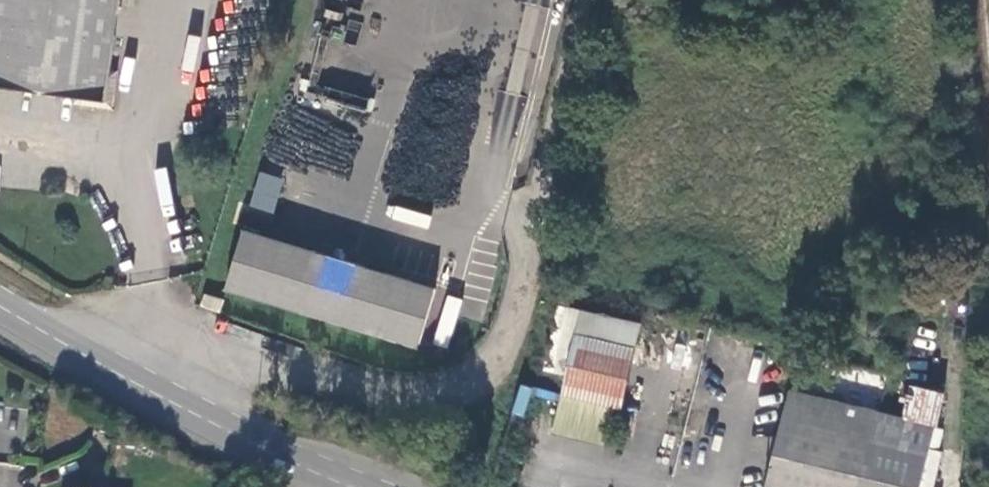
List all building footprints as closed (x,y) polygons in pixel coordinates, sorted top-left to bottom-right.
[(75,96),(74,104),(111,108),(116,72),(108,71),(118,0),(0,0),(0,86),(75,96)] [(247,205),(272,214),(284,179),(260,170),(247,205)] [(223,287),(414,344),(432,290),(241,229),(223,287)] [(203,293),(199,305),(219,312),(223,300),(203,293)] [(640,324),(581,310),(552,429),(604,442),(612,409),(620,410),(640,324)] [(519,386),(512,414),(523,417),(530,389),(519,386)] [(934,424),(789,389),(764,486),(920,486),(934,424)]
